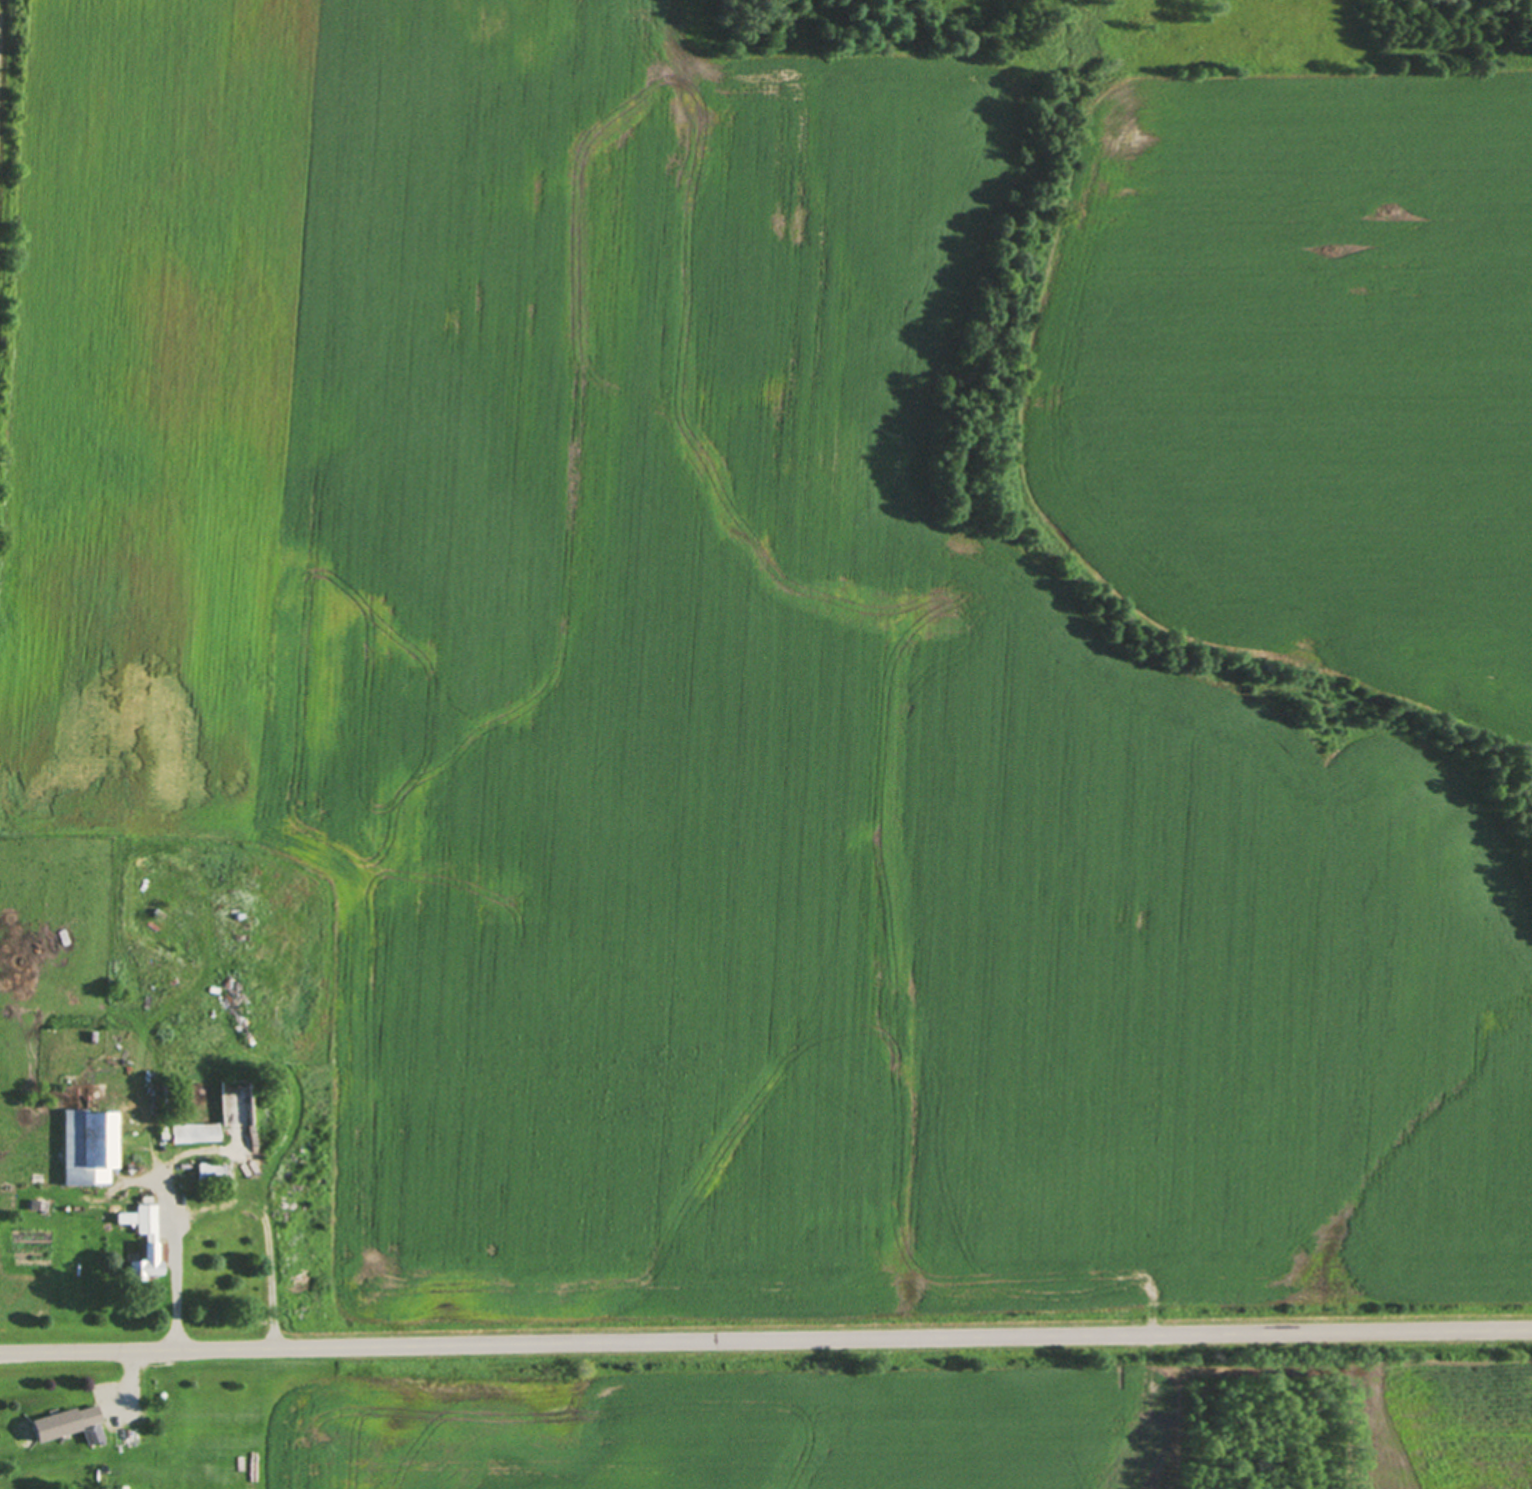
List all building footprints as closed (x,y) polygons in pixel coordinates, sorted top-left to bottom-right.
[(167,1109),(160,1109),(159,1080),(166,1080),(167,1109)] [(109,1182),(63,1182),(63,1107),(114,1107),(114,1163),(109,1163),(109,1182)] [(219,1137),(172,1140),(171,1123),(218,1120),(219,1137)] [(223,1161),(222,1179),(196,1179),(197,1160),(223,1161)] [(150,1196),(150,1204),(155,1204),(155,1242),(164,1242),(165,1261),(159,1261),(159,1274),(150,1275),(150,1278),(129,1278),(129,1258),(135,1258),(135,1242),(141,1242),(141,1240),(145,1240),(145,1232),(136,1232),(136,1221),(116,1221),(116,1212),(135,1212),(135,1204),(141,1204),(141,1196),(150,1196)] [(94,1420),(96,1423),(97,1423),(105,1442),(100,1444),(98,1439),(87,1444),(80,1425),(60,1433),(56,1424),(101,1407),(105,1416),(94,1420)]
